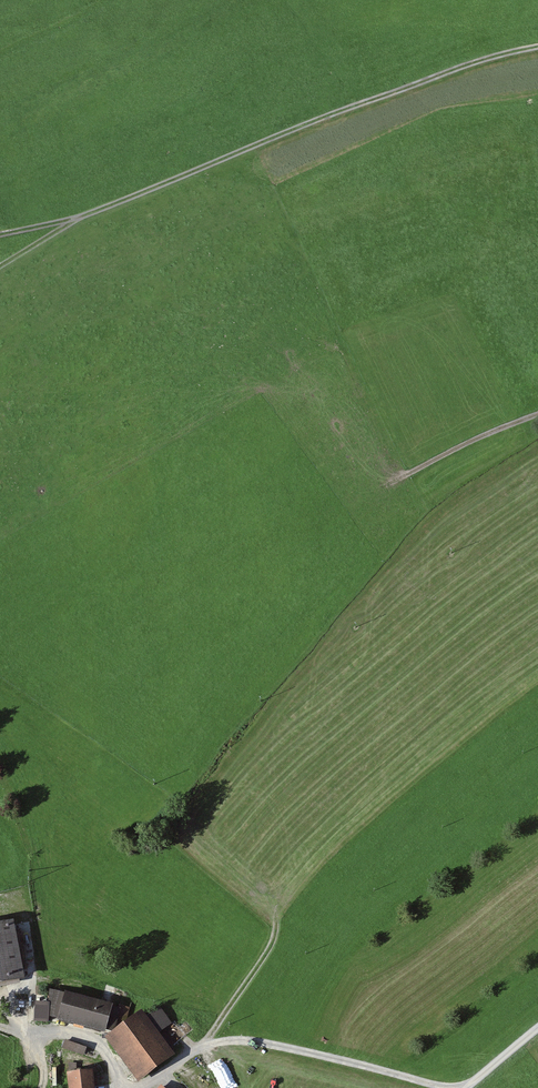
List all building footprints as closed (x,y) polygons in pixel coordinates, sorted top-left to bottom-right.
[(0,925),(0,986),(25,982),(15,923),(0,925)] [(58,1020),(65,995),(49,990),(48,1003),(35,1003),(34,1024),(48,1025),(49,1018),(58,1020)] [(113,1006),(65,993),(65,995),(58,1020),(57,1022),(105,1035),(107,1031),(112,1032),(114,1026),(119,1027),(126,1007),(119,1006),(118,1009),(112,1008),(113,1006)] [(112,1032),(104,1039),(138,1084),(176,1056),(159,1034),(172,1024),(160,1008),(147,1018),(141,1011),(119,1027),(112,1032)] [(85,1057),(88,1048),(66,1041),(64,1050),(85,1057)] [(66,1075),(68,1087),(95,1087),(93,1072),(66,1075)]
